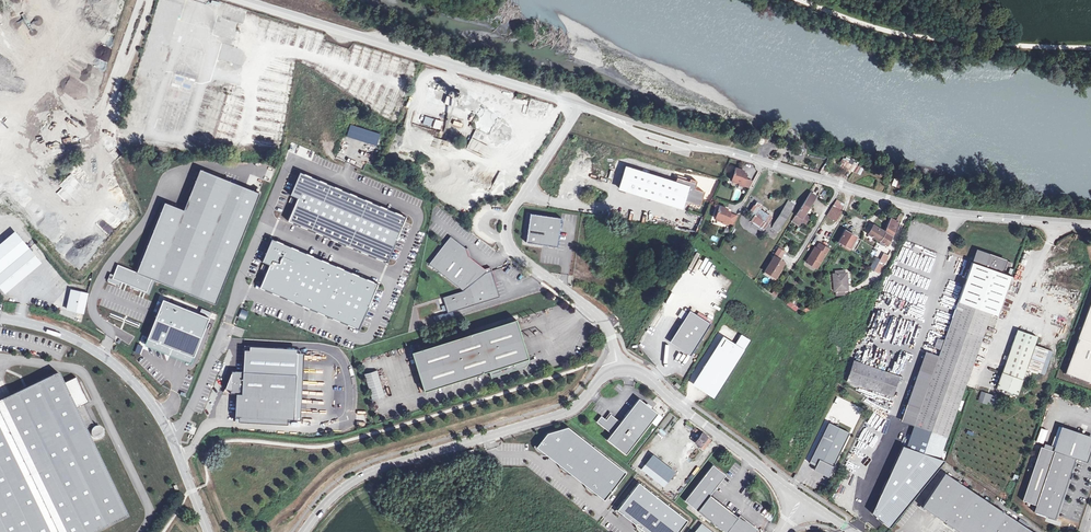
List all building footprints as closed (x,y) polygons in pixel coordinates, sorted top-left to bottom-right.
[(216,24),(219,25),(217,33),(229,37),(234,20),(218,16),(216,24)] [(285,37),(293,40),(297,30),(289,27),(285,37)] [(152,61),(158,41),(146,37),(141,57),(152,61)] [(222,44),(218,60),(242,65),(245,52),(246,53),(248,42),(244,41),(242,49),(222,44)] [(356,64),(358,59),(351,56),(349,61),(356,64)] [(181,65),(179,73),(185,75),(188,67),(181,65)] [(336,84),(343,75),(335,70),(329,79),(336,84)] [(185,120),(195,79),(174,74),(162,125),(174,128),(177,118),(185,120)] [(347,91),(353,79),(344,75),(339,87),(347,91)] [(348,94),(356,97),(358,90),(351,87),(348,94)] [(264,140),(283,142),(286,114),(287,114),(289,96),(280,95),(279,103),(264,101),(263,108),(267,109),(267,111),(256,110),(255,118),(260,119),(259,129),(256,129),(255,138),(262,139),(264,125),(268,126),(268,130),(265,130),(264,140)] [(426,117),(423,123),(430,126),(432,119),(426,117)] [(433,128),(440,130),(443,122),(436,119),(433,128)] [(354,154),(367,157),(369,151),(355,147),(354,154)] [(291,148),(289,156),(312,162),(314,154),(291,148)] [(843,157),(839,165),(859,176),(864,168),(843,157)] [(675,183),(625,167),(619,188),(682,208),(683,203),(690,205),(690,203),(700,206),(704,192),(695,189),(697,181),(690,179),(689,182),(677,178),(675,183)] [(736,167),(732,180),(740,183),(739,184),(743,186),(747,174),(743,173),(744,170),(736,167)] [(184,210),(165,202),(136,272),(118,265),(113,276),(112,278),(120,282),(147,292),(152,279),(155,280),(215,304),(260,193),(200,169),(184,210)] [(66,191),(77,180),(71,174),(60,185),(66,191)] [(809,195),(792,222),(798,226),(800,222),(804,225),(808,219),(803,216),(807,209),(808,210),(815,199),(809,195)] [(789,201),(786,205),(792,209),(795,205),(789,201)] [(728,222),(734,224),(739,216),(731,213),(727,211),(728,208),(720,205),(716,218),(724,221),(723,222),(727,224),(728,222)] [(780,228),(792,209),(786,205),(774,224),(780,228)] [(840,211),(831,207),(826,216),(834,221),(840,211)] [(761,209),(757,214),(765,220),(769,214),(765,211),(761,209)] [(527,244),(558,247),(561,219),(530,215),(527,244)] [(884,232),(893,237),(897,224),(890,221),(884,232)] [(880,241),(884,232),(873,226),(868,235),(880,241)] [(839,242),(850,247),(856,237),(846,231),(839,242)] [(893,237),(884,232),(880,241),(888,246),(893,237)] [(429,264),(464,291),(443,297),(448,313),(500,297),(490,267),(485,269),(469,257),(467,249),(451,236),(446,242),(429,264)] [(378,283),(272,239),(262,262),(269,265),(260,288),(359,329),(378,283)] [(814,248),(807,262),(817,267),(827,249),(819,244),(816,249),(814,248)] [(782,258),(786,252),(779,247),(775,253),(782,258)] [(0,273),(0,293),(3,293),(40,263),(29,248),(0,273)] [(938,355),(919,408),(913,424),(947,436),(958,405),(961,406),(964,400),(960,398),(992,312),(998,314),(1013,275),(1003,272),(1007,259),(983,251),(978,263),(973,261),(944,339),(938,337),(935,346),(941,348),(938,355)] [(884,253),(880,260),(885,262),(889,256),(884,253)] [(772,277),(781,263),(772,257),(763,271),(772,277)] [(846,270),(843,270),(835,270),(833,270),(832,287),(834,287),(834,291),(843,291),(843,287),(846,287),(846,270)] [(112,278),(113,276),(111,275),(108,280),(119,285),(120,282),(112,278)] [(155,280),(152,279),(147,292),(149,293),(155,280)] [(88,293),(72,289),(68,310),(84,314),(88,293)] [(790,301),(786,305),(795,312),(798,308),(790,301)] [(1078,336),(1065,372),(1090,381),(1090,302),(1078,336)] [(689,311),(671,340),(692,353),(710,324),(689,311)] [(434,317),(436,324),(446,321),(443,314),(434,317)] [(515,320),(410,351),(422,391),(527,359),(515,320)] [(943,338),(945,331),(939,329),(936,335),(943,338)] [(1003,388),(1003,390),(1010,392),(1011,390),(1016,393),(1022,377),(1027,379),(1030,373),(1024,371),(1037,336),(1018,329),(997,385),(1003,388)] [(742,336),(735,346),(742,351),(749,341),(742,336)] [(735,346),(725,340),(696,385),(713,396),(742,351),(735,346)] [(1048,349),(1036,345),(1027,368),(1039,372),(1048,349)] [(904,420),(913,424),(919,408),(938,355),(930,352),(904,420)] [(853,361),(846,381),(891,396),(898,377),(853,361)] [(365,374),(372,400),(385,396),(378,370),(365,374)] [(290,374),(231,371),(230,393),(236,394),(235,417),(239,417),(288,420),(290,374)] [(127,517),(85,429),(89,427),(90,431),(90,433),(91,436),(94,438),(96,438),(99,438),(102,436),(103,433),(102,430),(100,427),(98,426),(95,426),(93,427),(92,426),(93,425),(83,405),(88,402),(76,377),(63,383),(58,372),(8,396),(2,399),(0,400),(0,531),(95,531),(127,517)] [(296,374),(290,374),(288,420),(294,420),(296,374)] [(620,422),(612,433),(606,440),(625,455),(658,413),(638,398),(620,422)] [(612,433),(620,422),(610,414),(606,420),(601,425),(612,433)] [(606,420),(601,416),(597,422),(601,425),(606,420)] [(808,465),(828,475),(849,432),(829,423),(808,465)] [(536,447),(604,500),(613,488),(615,490),(617,488),(615,486),(626,472),(568,427),(547,433),(536,447)] [(709,438),(703,433),(696,443),(700,446),(699,448),(701,449),(709,438)] [(712,440),(709,438),(701,449),(704,451),(712,440)] [(1034,510),(1055,517),(1056,512),(1055,512),(1061,495),(1062,495),(1063,491),(1062,491),(1067,475),(1069,476),(1070,476),(1072,471),(1071,471),(1075,457),(1056,450),(1041,445),(1022,499),(1036,504),(1034,510)] [(664,485),(674,472),(653,456),(643,469),(664,485)] [(684,501),(698,511),(726,475),(712,465),(684,501)] [(924,504),(963,531),(1036,531),(945,472),(924,504)] [(698,511),(725,531),(726,531),(738,517),(710,496),(698,511)] [(738,517),(726,531),(755,531),(758,529),(739,515),(738,517)]
